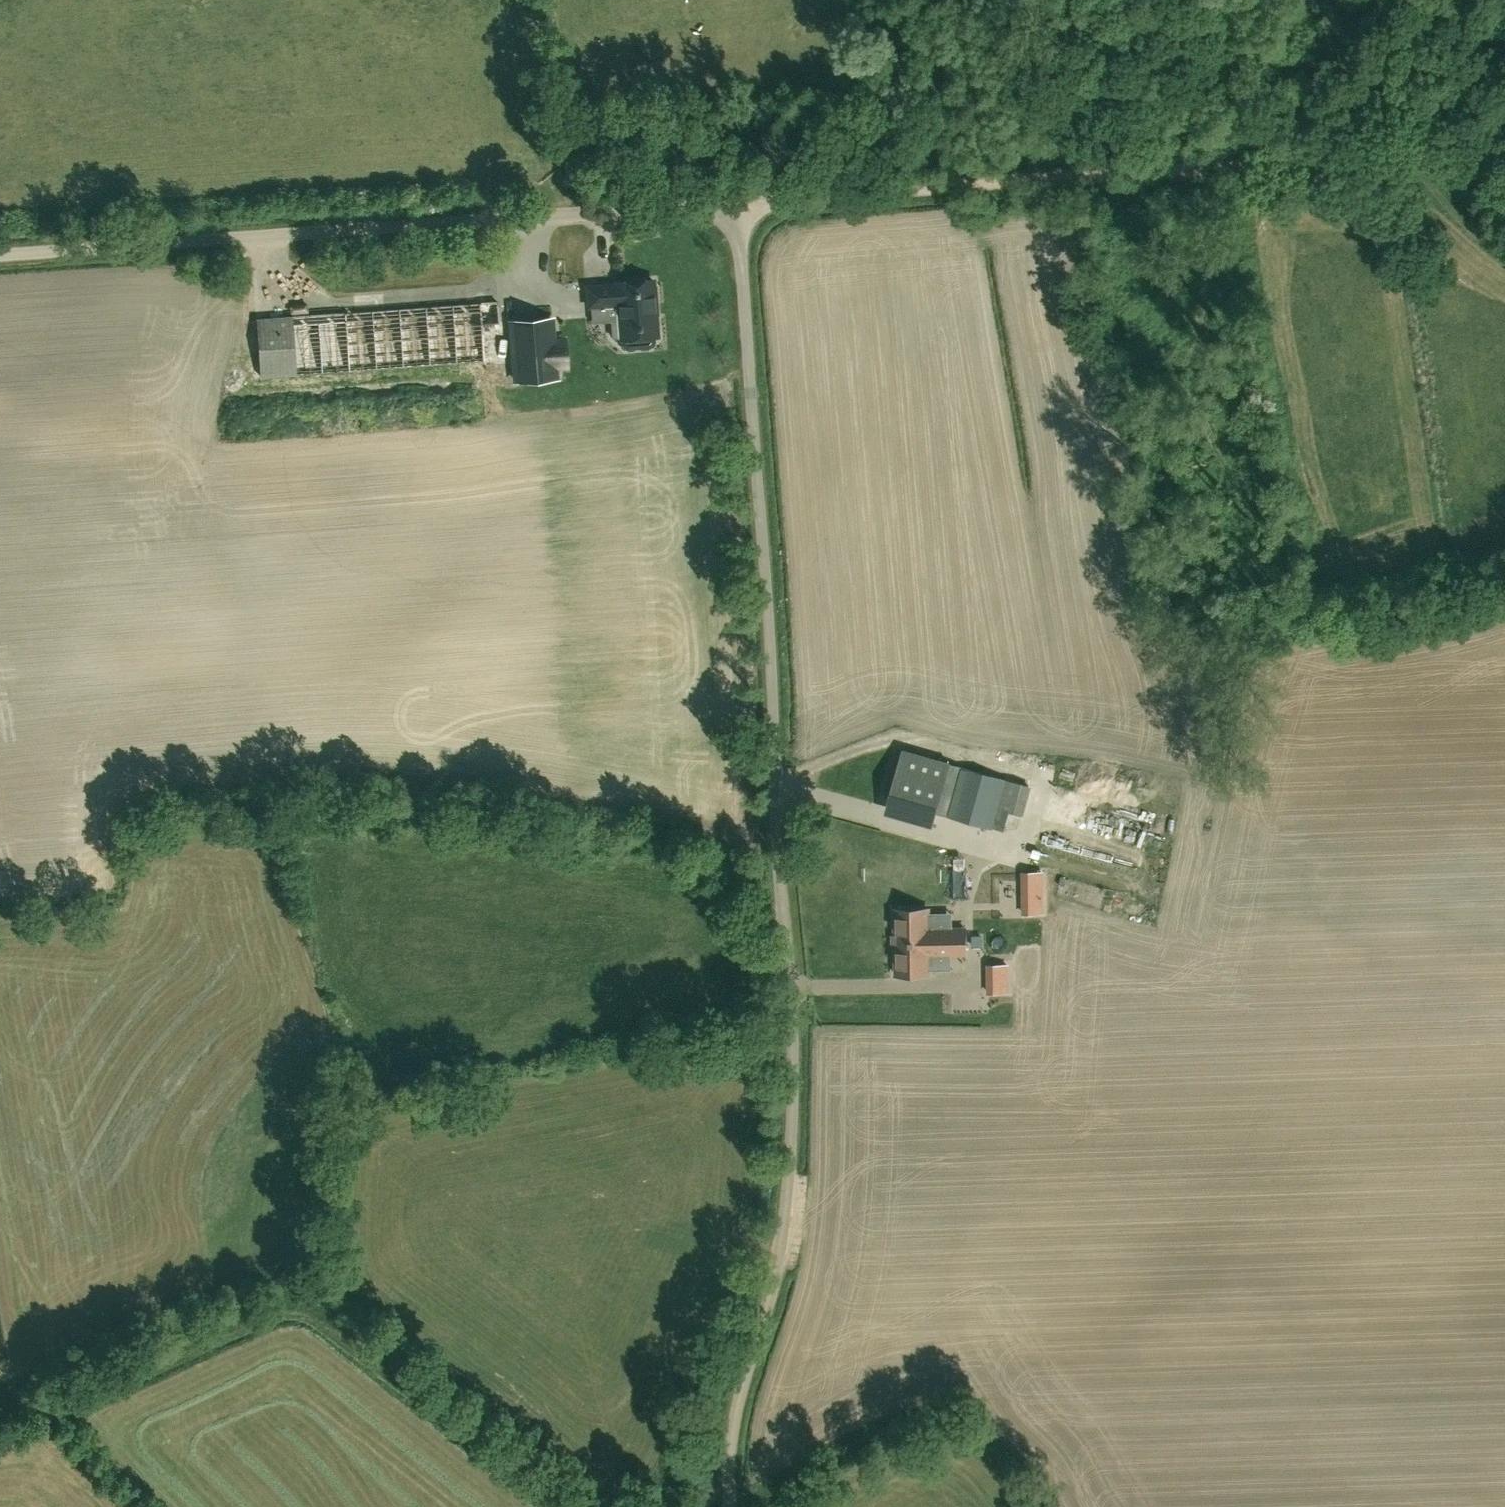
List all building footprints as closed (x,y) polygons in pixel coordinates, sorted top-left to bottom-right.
[(620,312),(656,309),(655,300),(657,300),(656,287),(654,287),(654,280),(618,283),(618,286),(589,288),(590,307),(620,304),(620,312)] [(588,296),(566,299),(568,312),(590,309),(588,296)] [(500,324),(499,303),(258,314),(260,372),(484,362),(483,324),(500,324)] [(597,323),(619,323),(620,308),(598,308),(597,323)] [(658,336),(656,309),(620,312),(623,344),(626,349),(650,348),(655,342),(655,337),(658,336)] [(567,365),(565,337),(556,337),(555,330),(552,331),(552,319),(511,322),(515,380),(556,377),(555,366),(567,365)] [(1020,783),(906,752),(887,813),(934,826),(937,812),(992,829),(996,820),(1009,824),(1020,783)] [(1043,913),(1043,898),(1042,872),(1023,872),(1023,913),(1034,913),(1043,913)] [(895,910),(896,974),(930,974),(930,970),(930,966),(935,966),(935,955),(950,955),(966,954),(966,928),(952,929),(937,929),(936,914),(929,914),(929,910),(917,910),(907,910),(895,910)] [(988,978),(1008,978),(1008,964),(988,964),(988,978)]
